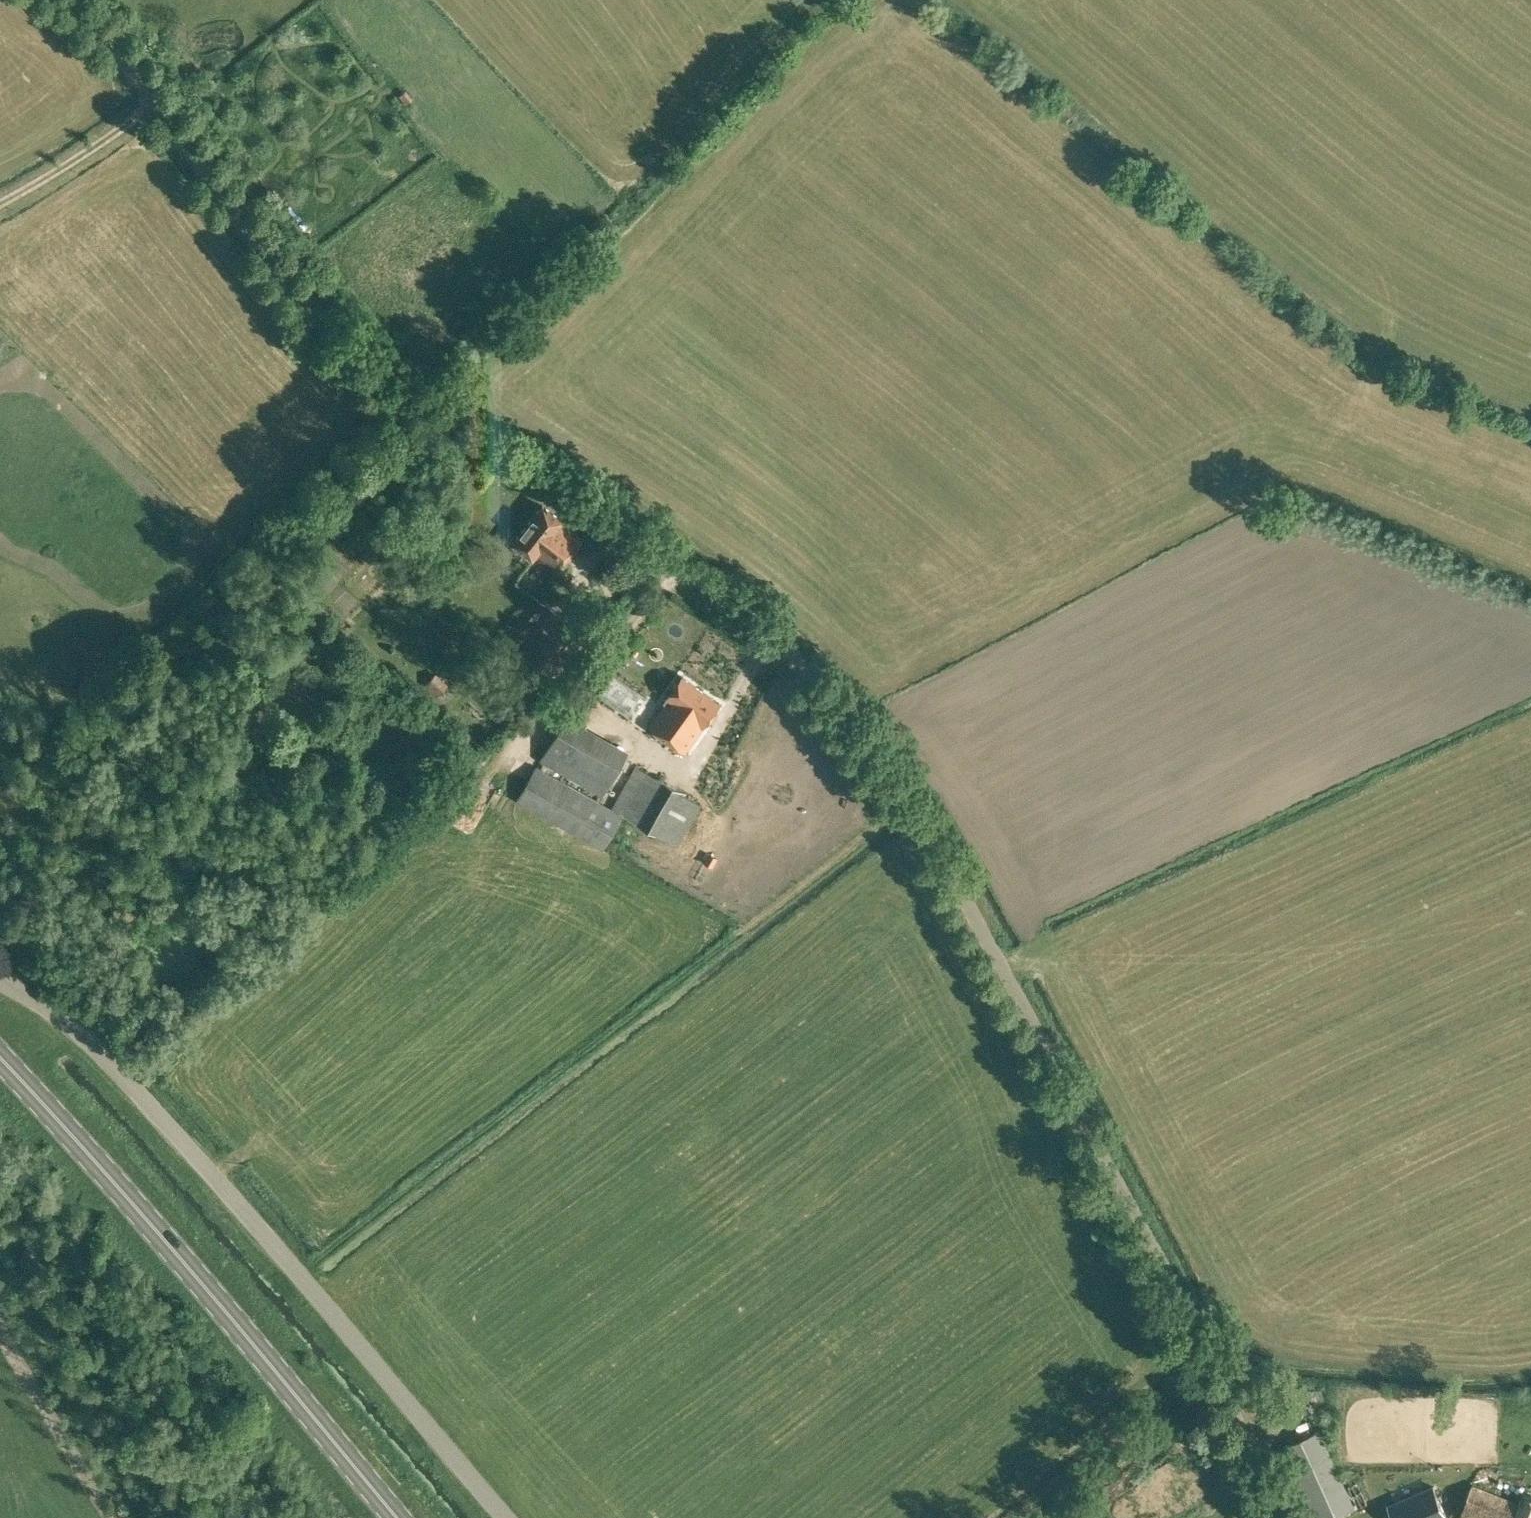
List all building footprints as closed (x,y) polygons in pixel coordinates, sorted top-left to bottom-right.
[(555,573),(582,538),(560,521),(561,519),(542,504),(512,542),(531,557),(532,556),(555,573)] [(557,675),(586,633),(532,596),(508,630),(495,649),(509,659),(517,647),(557,675)] [(435,697),(448,685),(436,672),(423,685),(435,697)] [(684,751),(719,703),(681,675),(666,695),(667,696),(663,702),(665,703),(649,726),(684,751)] [(602,797),(629,749),(585,725),(587,722),(566,711),(538,761),(602,797)] [(623,813),(612,807),(535,764),(515,800),(603,850),(621,817),(623,813)] [(623,813),(621,817),(674,846),(698,803),(684,795),(685,793),(657,777),(656,778),(635,765),(612,807),(623,813)] [(1354,1508),(1319,1430),(1284,1446),(1316,1517),(1330,1517),(1354,1508)] [(1472,1484),(1459,1517),(1530,1517),(1530,1495),(1523,1492),(1519,1503),(1472,1484)] [(1434,1486),(1388,1506),(1393,1517),(1448,1517),(1434,1486)]
